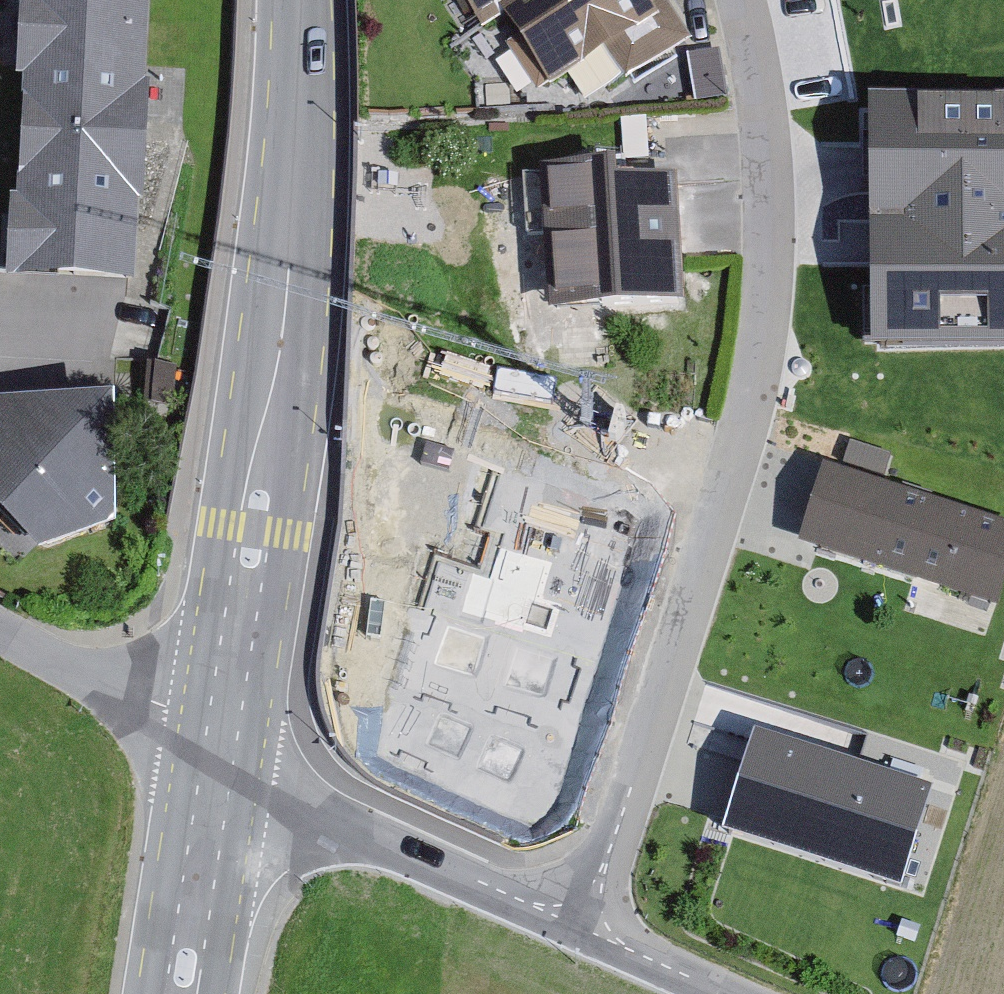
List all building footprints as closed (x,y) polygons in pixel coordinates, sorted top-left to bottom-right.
[(34,0),(20,0),(16,84),(23,85),(17,204),(10,204),(6,293),(138,300),(152,6),(34,0)] [(480,37),(502,23),(495,14),(516,0),(457,0),(480,37)] [(502,23),(548,95),(608,56),(627,85),(692,44),(663,0),(516,0),(495,14),(502,23)] [(721,52),(686,58),(694,105),(729,99),(721,52)] [(868,346),(1003,346),(1003,89),(868,88),(868,346)] [(619,169),(538,174),(539,178),(525,179),(528,237),(547,236),(552,320),(685,312),(677,181),(620,184),(619,169)] [(175,407),(177,367),(146,366),(144,406),(175,407)] [(0,413),(0,523),(39,563),(118,533),(114,414),(0,413)] [(531,642),(608,565),(499,455),(422,532),(531,642)] [(825,455),(797,541),(995,605),(1003,576),(1003,513),(825,455)] [(933,775),(755,720),(722,824),(900,879),(933,775)]
